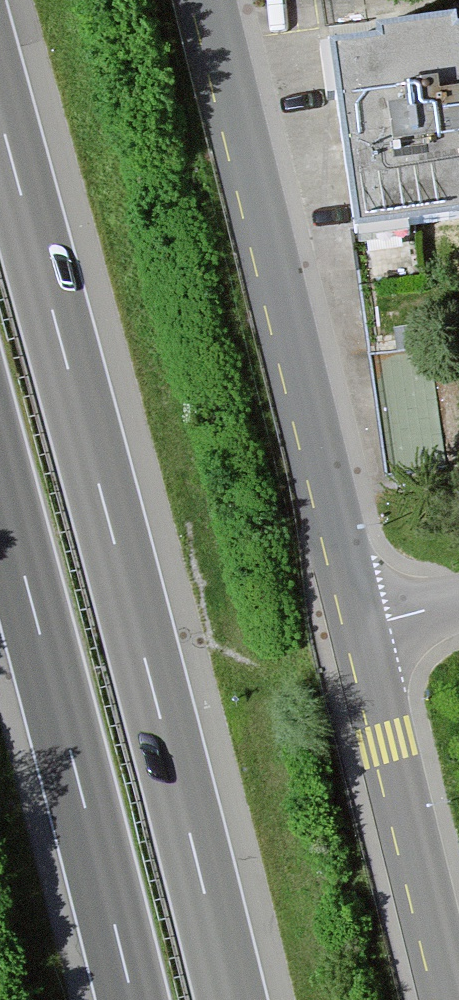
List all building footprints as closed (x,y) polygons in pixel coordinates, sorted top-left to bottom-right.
[(383,30),(385,44),(332,52),(358,233),(458,218),(458,33),(457,20),(383,30)]
